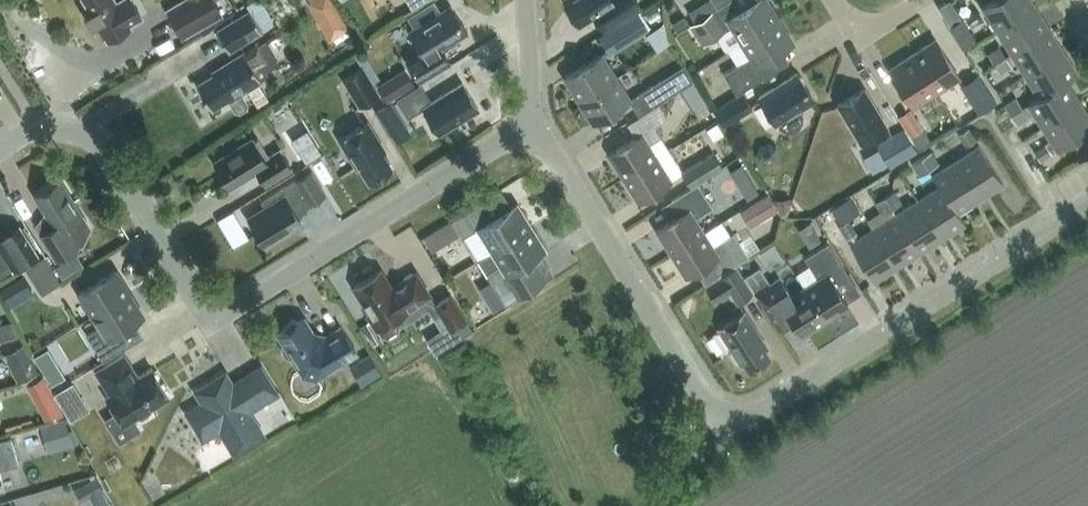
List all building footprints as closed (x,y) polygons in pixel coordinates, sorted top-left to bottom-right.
[(91,10),(86,13),(84,14),(85,15),(87,14),(92,23),(90,24),(91,26),(93,25),(100,37),(105,34),(107,38),(130,26),(128,23),(140,15),(131,0),(119,0),(116,2),(115,0),(85,0),(91,10)] [(215,0),(177,0),(165,7),(182,38),(223,14),(215,0)] [(579,23),(594,13),(603,27),(612,22),(640,5),(637,0),(564,0),(579,23)] [(734,0),(727,0),(717,7),(693,22),(705,41),(731,25),(741,41),(779,18),(767,0),(756,0),(740,10),(734,0)] [(997,28),(1035,4),(1032,0),(990,0),(982,5),(997,28)] [(441,47),(467,31),(451,4),(409,30),(422,50),(407,59),(420,81),(450,62),(441,47)] [(997,28),(1011,51),(1049,27),(1035,4),(997,28)] [(228,51),(262,30),(250,9),(216,30),(228,51)] [(965,16),(971,25),(982,18),(976,9),(965,16)] [(649,28),(637,10),(599,34),(610,52),(649,28)] [(689,23),(684,14),(671,22),(677,30),(689,23)] [(793,41),(779,18),(741,41),(751,56),(724,72),(737,93),(775,70),(767,58),(793,41)] [(669,36),(667,19),(646,32),(657,49),(671,40),(669,36)] [(950,26),(965,48),(976,41),(962,19),(950,26)] [(1025,73),(1063,49),(1049,27),(1011,51),(1025,73)] [(936,39),(913,54),(937,90),(960,76),(936,39)] [(244,51),(221,65),(223,68),(197,84),(211,108),(227,98),(228,101),(229,100),(235,109),(240,110),(246,107),(247,102),(241,93),(262,80),(254,68),(267,60),(257,45),(245,52),(244,51)] [(1005,54),(999,45),(988,52),(994,61),(1005,54)] [(1025,73),(1039,95),(1040,96),(1067,79),(1067,80),(1078,73),(1063,49),(1025,73)] [(566,76),(580,98),(615,77),(601,53),(566,76)] [(937,90),(913,54),(890,68),(913,105),(937,90)] [(1012,64),(1005,54),(994,61),(1000,71),(1012,64)] [(344,77),(360,104),(379,92),(363,66),(344,77)] [(395,71),(376,83),(387,100),(405,88),(395,71)] [(802,113),(799,108),(814,98),(797,72),(759,96),(776,122),(777,122),(780,127),(786,129),(793,129),(799,126),(802,120),(802,113)] [(978,73),(960,85),(977,111),(995,99),(978,73)] [(595,121),(629,100),(630,99),(629,98),(615,77),(580,98),(595,121)] [(630,99),(629,100),(638,114),(671,93),(661,77),(629,98),(630,99)] [(1067,80),(1067,79),(1040,96),(1039,95),(1028,102),(1043,125),(1081,101),(1067,80)] [(440,132),(479,108),(462,82),(431,101),(420,85),(398,99),(409,116),(423,106),(440,132)] [(861,141),(887,125),(864,88),(838,104),(861,141)] [(716,108),(726,123),(752,107),(743,92),(716,108)] [(1005,103),(1011,113),(1023,106),(1017,96),(1005,103)] [(385,122),(393,133),(406,124),(399,113),(399,112),(391,100),(376,110),(383,122),(385,122)] [(1081,101),(1043,125),(1058,148),(1087,129),(1087,113),(1081,101)] [(660,135),(654,125),(667,116),(658,103),(628,123),(637,137),(609,154),(623,176),(657,155),(649,142),(660,135)] [(923,127),(910,105),(896,114),(910,135),(923,127)] [(1028,115),(1023,106),(1011,113),(1017,122),(1028,115)] [(380,140),(368,121),(340,138),(357,167),(360,165),(369,180),(392,166),(377,142),(380,140)] [(877,142),(889,164),(916,149),(903,127),(877,142)] [(959,133),(966,145),(975,139),(968,127),(959,133)] [(231,186),(257,170),(265,183),(292,167),(280,148),(265,157),(252,137),(214,160),(231,186)] [(1052,152),(1046,143),(1034,150),(1040,159),(1052,152)] [(979,144),(956,159),(980,197),(1003,182),(979,144)] [(680,171),(689,186),(723,165),(713,150),(680,171)] [(929,168),(938,162),(931,151),(922,157),(929,168)] [(672,179),(657,155),(623,176),(638,200),(672,179)] [(920,174),(929,168),(922,157),(912,163),(920,174)] [(958,211),(980,197),(956,159),(933,173),(940,185),(958,211)] [(742,163),(730,170),(739,184),(750,177),(742,163)] [(266,245),(267,244),(267,243),(270,241),(275,242),(276,238),(278,236),(283,237),(284,233),(301,222),(301,223),(302,223),(295,212),(326,194),(311,169),(261,200),(266,207),(250,217),(250,216),(249,217),(266,245)] [(958,211),(940,185),(933,173),(911,187),(918,198),(943,237),(966,222),(958,211)] [(88,223),(60,179),(35,195),(54,225),(40,233),(56,259),(79,245),(71,233),(88,223)] [(670,251),(704,230),(696,217),(713,206),(698,183),(672,199),(681,214),(656,229),(670,251)] [(778,206),(769,190),(740,207),(750,223),(778,206)] [(894,190),(885,196),(892,207),(901,201),(894,190)] [(791,202),(791,194),(774,195),(782,211),(786,211),(791,202)] [(850,196),(831,208),(837,219),(857,207),(850,196)] [(883,213),(892,207),(885,196),(876,202),(883,213)] [(918,198),(896,213),(920,251),(943,237),(918,198)] [(492,250),(532,225),(517,202),(490,218),(480,202),(452,219),(463,236),(478,227),(492,250)] [(218,215),(234,243),(250,233),(234,206),(218,215)] [(897,265),(920,251),(896,213),(873,227),(897,265)] [(859,236),(849,219),(839,225),(850,242),(859,236)] [(36,252),(19,225),(0,237),(0,275),(36,252)] [(491,270),(488,271),(507,301),(546,277),(533,256),(546,248),(532,225),(492,250),(482,256),(491,270)] [(873,227),(859,236),(850,242),(874,280),(897,265),(873,227)] [(432,251),(445,243),(436,229),(423,237),(432,251)] [(710,260),(719,274),(736,263),(749,255),(734,232),(714,245),(704,230),(670,251),(686,275),(710,260)] [(848,272),(829,242),(805,257),(818,277),(805,286),(826,320),(849,305),(834,281),(848,272)] [(61,281),(44,255),(26,267),(42,293),(61,281)] [(67,258),(55,265),(63,277),(75,270),(67,258)] [(479,283),(490,277),(480,258),(468,264),(479,283)] [(715,301),(729,291),(736,301),(753,290),(736,263),(719,274),(704,284),(715,301)] [(791,294),(779,276),(770,282),(760,266),(745,275),(778,327),(793,318),(803,334),(826,320),(805,286),(791,294)] [(379,328),(383,334),(390,335),(398,330),(399,324),(395,318),(407,310),(406,309),(430,293),(416,271),(392,287),(381,269),(354,286),(370,312),(368,313),(378,329),(379,328)] [(94,314),(129,292),(115,270),(80,291),(94,314)] [(0,288),(0,289),(9,302),(31,288),(22,274),(0,288)] [(143,316),(129,292),(94,314),(101,325),(87,334),(103,361),(127,346),(118,332),(143,316)] [(449,323),(426,337),(435,352),(475,327),(469,318),(453,292),(436,302),(449,323)] [(733,350),(730,352),(736,361),(739,359),(742,363),(744,361),(749,369),(770,355),(765,348),(768,346),(745,311),(719,327),(733,350)] [(283,349),(284,353),(287,356),(292,359),(293,358),(304,375),(316,377),(357,351),(341,325),(324,336),(323,338),(315,336),(315,334),(304,317),(298,321),(297,319),(292,318),(283,327),(284,329),(278,333),(284,342),(282,343),(283,349)] [(16,335),(12,320),(0,323),(0,339),(16,335)] [(24,343),(13,348),(28,377),(38,371),(24,343)] [(34,356),(52,385),(64,377),(47,349),(34,356)] [(149,414),(150,410),(149,408),(169,395),(152,367),(135,378),(131,372),(133,369),(133,366),(124,353),(96,370),(110,393),(106,395),(117,412),(106,419),(120,442),(141,429),(134,418),(137,415),(139,417),(143,418),(149,414)] [(359,359),(370,378),(380,371),(369,353),(359,359)] [(225,374),(215,380),(198,391),(205,402),(189,412),(208,444),(209,443),(205,436),(220,427),(234,449),(262,432),(251,415),(248,416),(245,411),(276,392),(261,367),(232,385),(225,374)] [(42,375),(26,383),(36,403),(52,395),(42,375)] [(89,410),(75,382),(57,391),(72,419),(89,410)] [(71,428),(69,429),(65,416),(48,421),(56,448),(78,441),(71,428)] [(19,464),(12,436),(0,439),(0,469),(19,464)] [(102,489),(103,488),(96,475),(74,487),(81,500),(89,496),(95,505),(112,505),(102,489)]
